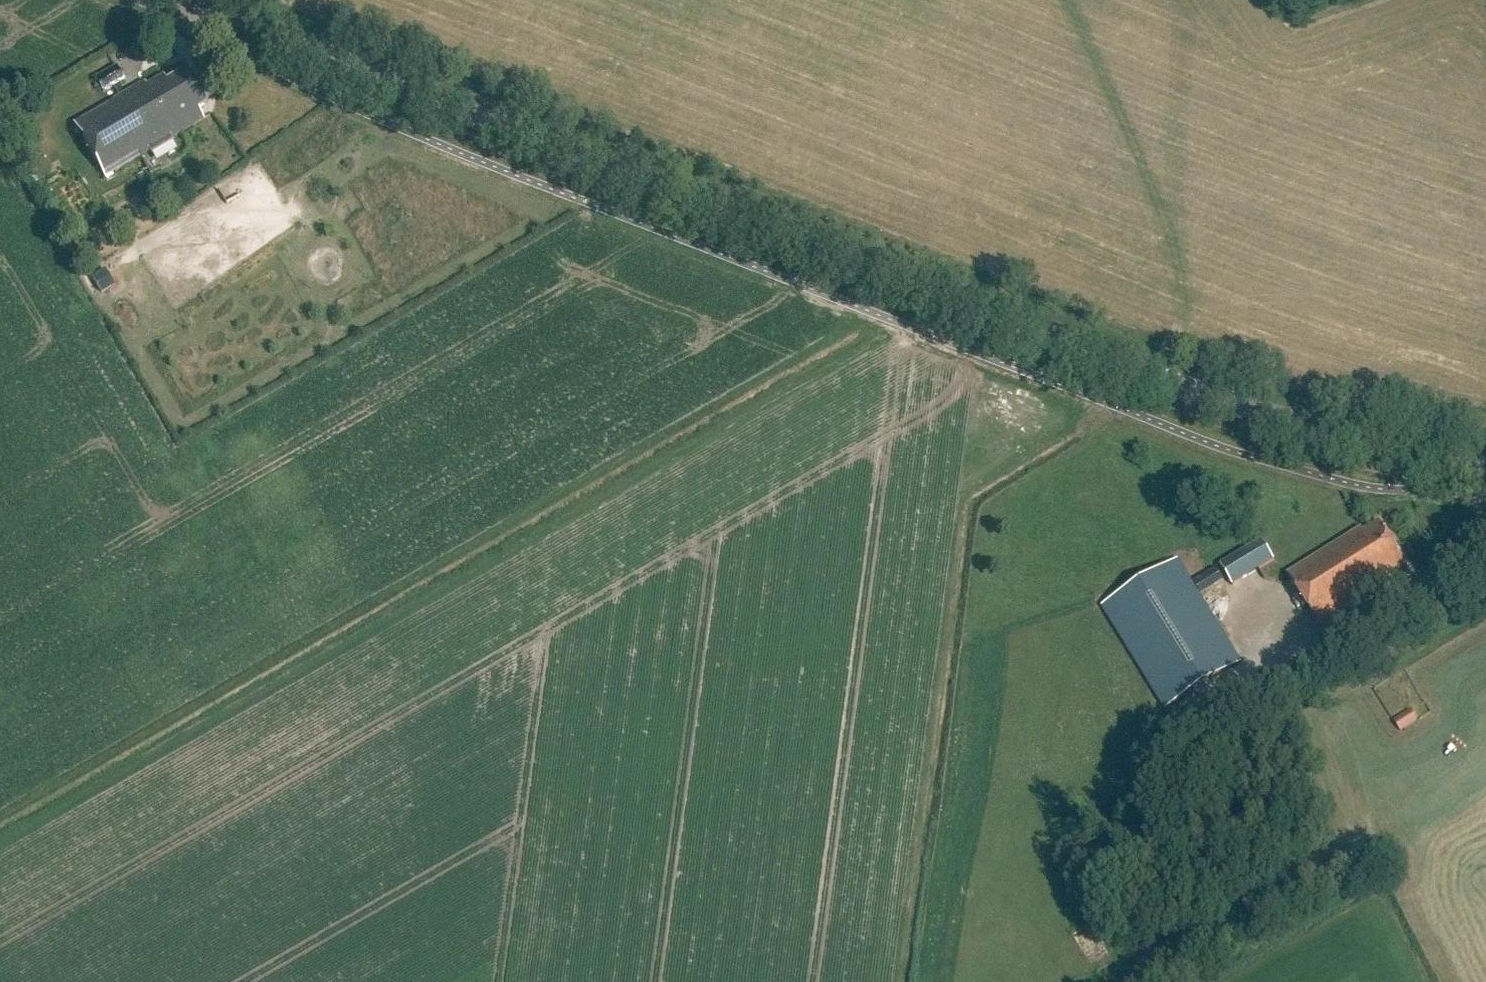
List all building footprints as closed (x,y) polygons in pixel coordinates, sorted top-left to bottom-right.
[(101,96),(122,84),(114,70),(93,82),(101,96)] [(209,105),(189,71),(166,85),(163,78),(145,89),(143,86),(73,126),(104,179),(140,158),(140,157),(149,152),(150,154),(177,138),(176,136),(204,120),(199,111),(209,105)] [(1386,583),(1410,568),(1381,522),(1365,532),(1363,528),(1289,575),(1323,629),(1389,588),(1386,583)] [(1264,541),(1221,566),(1233,586),(1276,561),(1264,541)] [(1179,560),(1102,608),(1165,710),(1242,663),(1200,596),(1223,582),(1215,570),(1193,583),(1179,560)] [(1394,725),(1399,733),(1417,722),(1412,714),(1394,725)]
